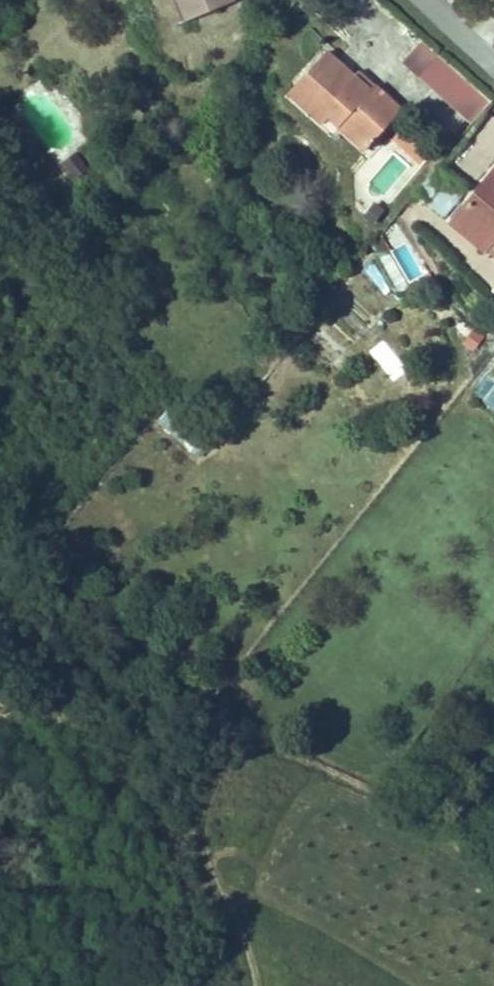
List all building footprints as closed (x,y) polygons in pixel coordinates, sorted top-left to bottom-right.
[(148,0),(128,0),(135,13),(141,9),(150,3),(148,0)] [(150,3),(141,9),(161,49),(210,26),(196,0),(148,0),(150,3)] [(418,72),(401,58),(383,79),(400,93),(418,72)] [(418,72),(400,93),(455,139),(473,119),(418,72)] [(293,87),(259,128),(296,159),(302,151),(340,180),(375,142),(344,116),(337,125),(322,112),(293,87)] [(329,103),(322,112),(337,125),(344,116),(329,103)] [(62,165),(75,180),(87,169),(75,154),(62,165)] [(475,265),(493,280),(493,223),(487,219),(493,206),(493,205),(471,189),(435,237),(475,265)] [(407,246),(395,251),(409,281),(421,275),(407,246)] [(394,250),(378,256),(392,293),(408,287),(394,250)] [(483,401),(493,410),(493,389),(483,401)]
